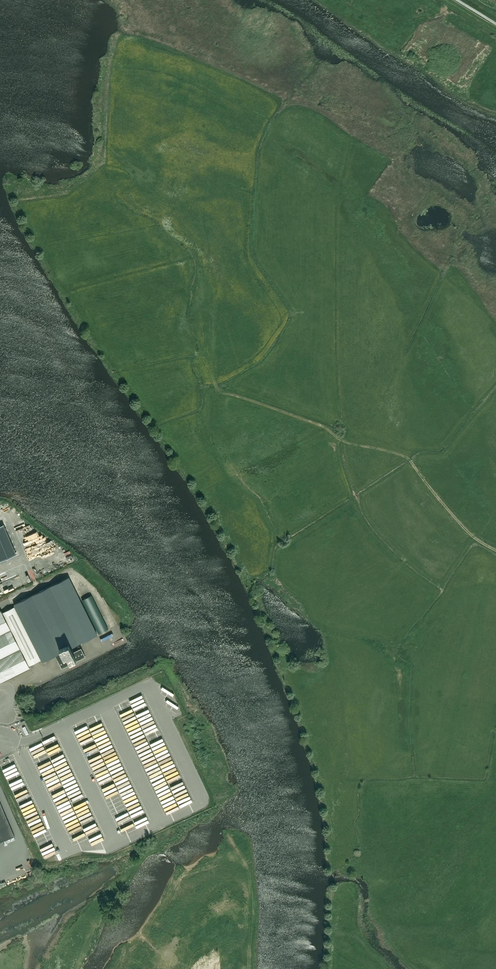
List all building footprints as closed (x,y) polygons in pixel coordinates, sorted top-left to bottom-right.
[(97,634),(68,577),(14,604),(15,606),(2,613),(1,610),(0,611),(0,682),(29,668),(28,665),(41,659),(43,661),(55,655),(62,668),(85,656),(81,648),(74,652),(71,647),(97,634)] [(92,595),(82,599),(99,633),(108,629),(92,595)] [(14,836),(0,803),(0,842),(14,836)] [(78,815),(58,820),(61,831),(80,827),(78,815)] [(28,869),(17,840),(4,845),(15,874),(28,869)]
